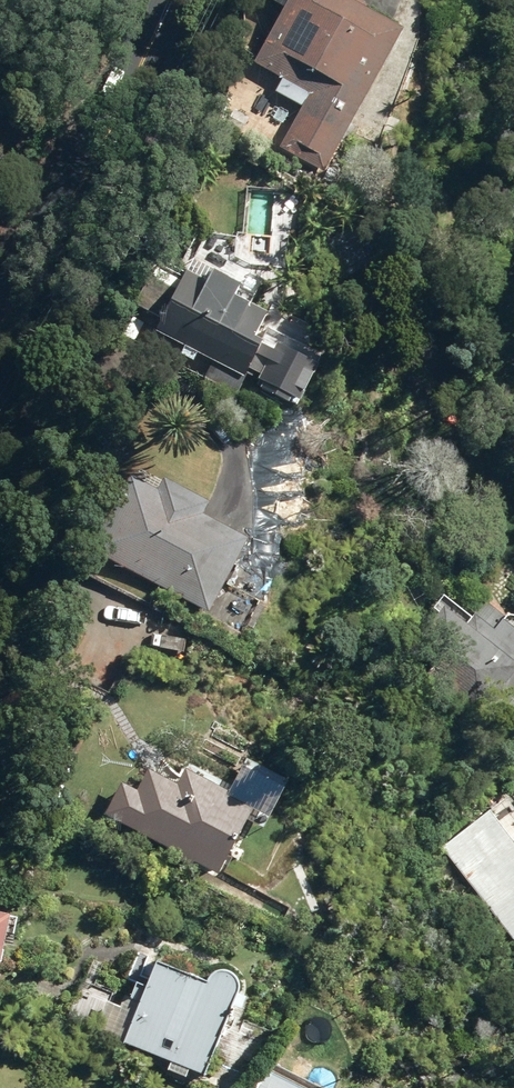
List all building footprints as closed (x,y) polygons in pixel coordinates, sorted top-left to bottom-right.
[(328,170),(403,34),(365,14),(367,10),(350,0),(275,0),(273,4),(285,11),(254,67),(280,81),(273,94),(301,109),(277,150),(324,175),(324,176),(328,170)] [(324,175),(319,186),(333,193),(341,177),(328,170),(324,176),(324,175)] [(326,256),(340,282),(364,269),(349,242),(326,256)] [(247,309),(260,283),(196,253),(182,279),(157,265),(128,321),(213,366),(206,379),(237,395),(246,377),(260,384),(256,391),(284,405),(287,400),(294,402),(317,358),(263,330),(256,342),(249,339),(261,316),(247,309)] [(209,617),(225,587),(246,547),(198,522),(204,510),(138,475),(132,487),(117,478),(109,494),(118,498),(88,555),(208,618),(209,617)] [(225,587),(209,617),(240,635),(257,605),(225,587)] [(471,622),(441,602),(433,614),(438,618),(420,642),(437,654),(420,677),(504,737),(513,723),(513,623),(504,621),(483,605),(471,622)] [(103,818),(216,878),(251,812),(181,775),(174,789),(146,775),(135,796),(119,787),(103,818)] [(513,950),(513,816),(504,802),(438,851),(512,951),(513,950)] [(201,993),(152,972),(143,993),(133,989),(127,1004),(122,1002),(117,1013),(105,1008),(93,1037),(168,1068),(164,1077),(183,1084),(187,1075),(201,1082),(233,1006),(233,1001),(234,997),(232,992),(230,988),(227,986),(223,983),(219,982),(215,982),(211,983),(207,985),(204,989),(201,993)] [(206,1087),(231,1087),(232,1085),(213,1076),(206,1087)]
